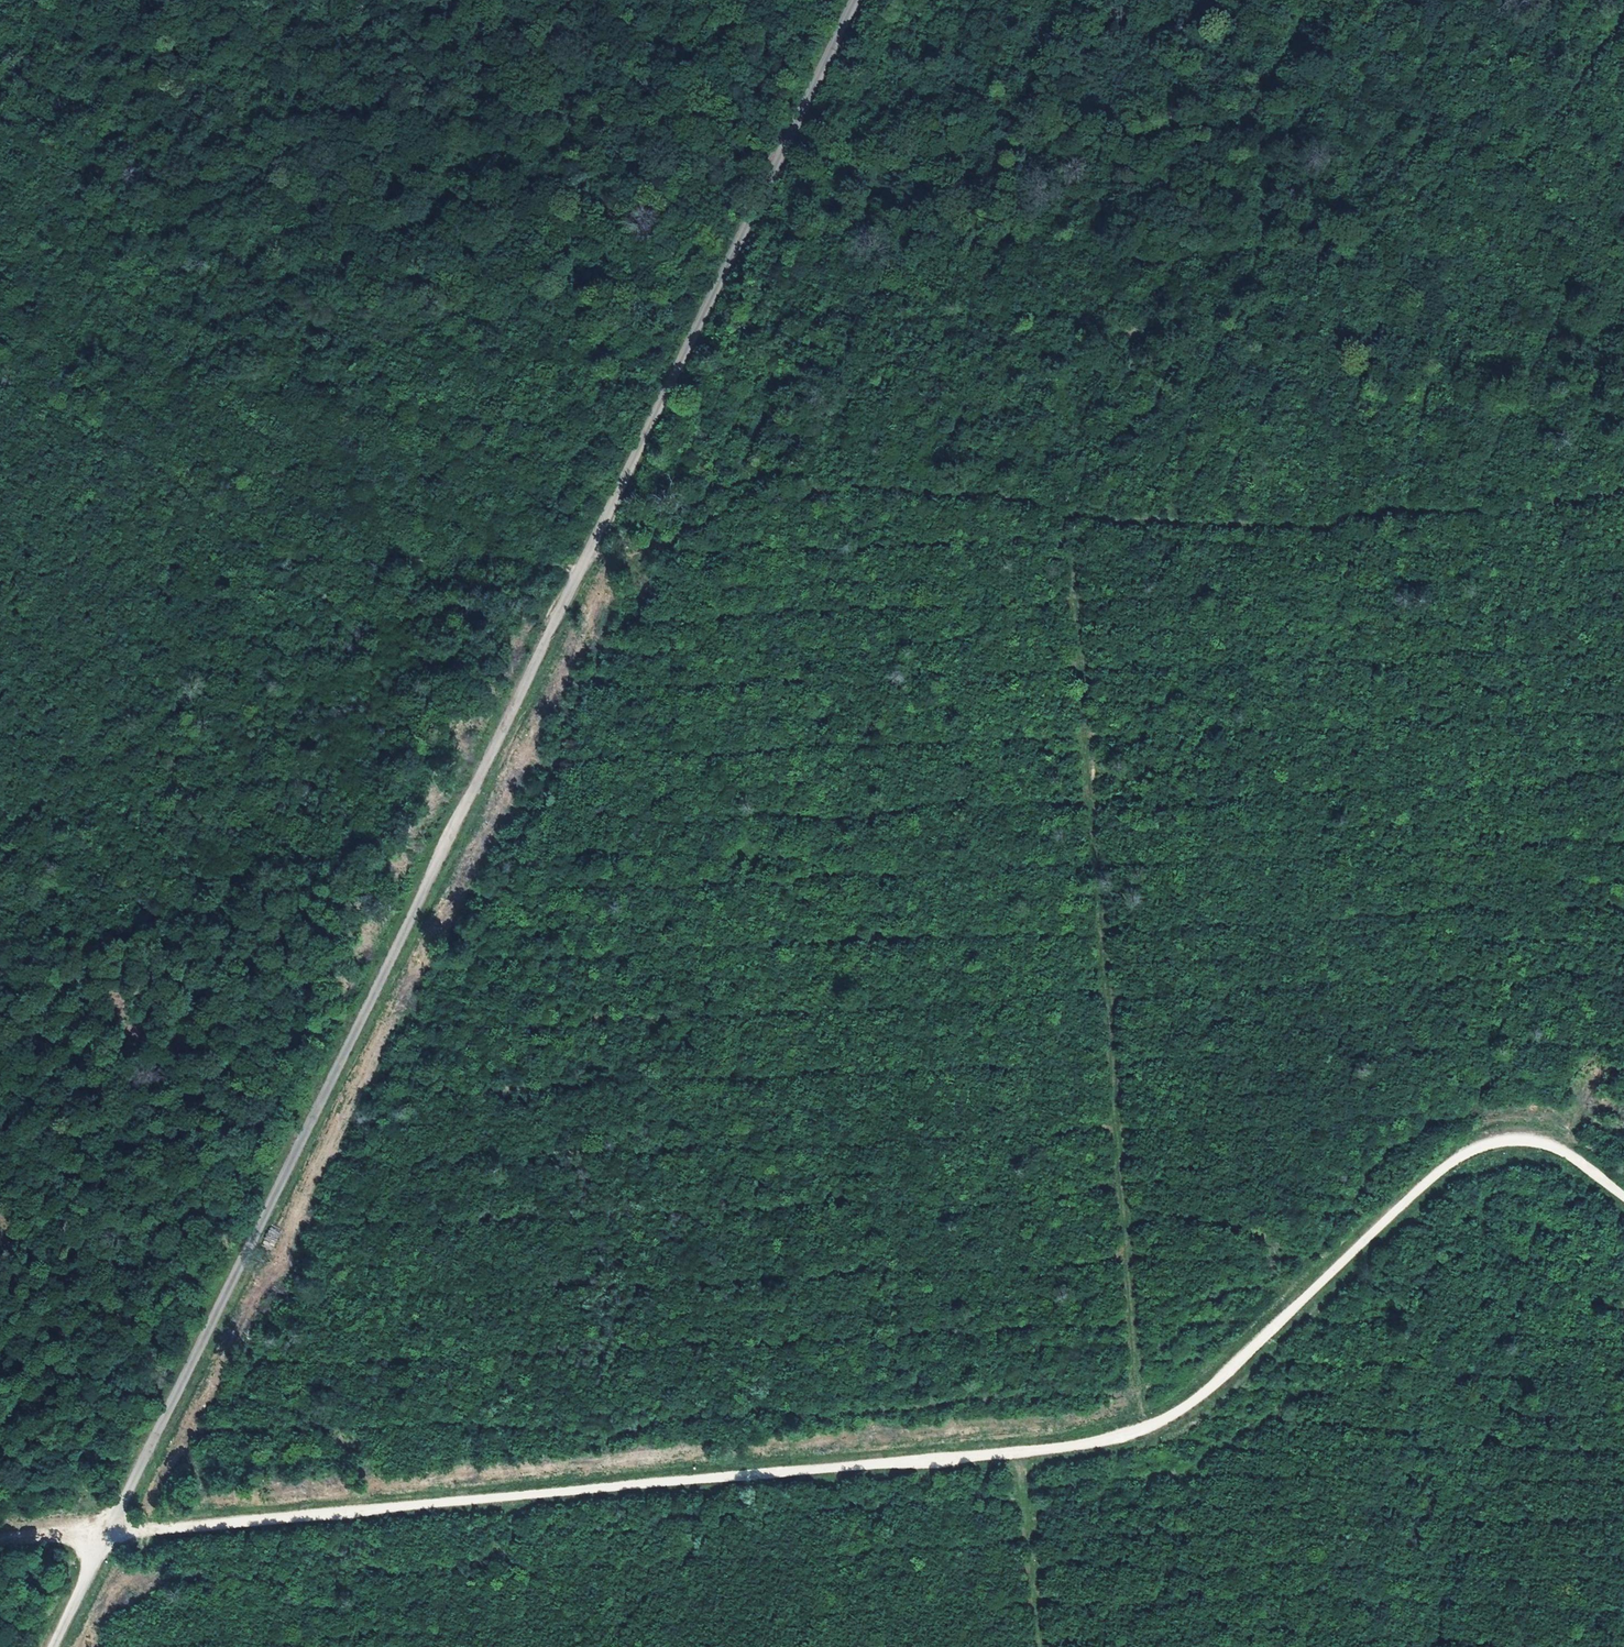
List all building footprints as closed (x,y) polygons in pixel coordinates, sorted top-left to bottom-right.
[(261,1244),(272,1250),(281,1231),(270,1226),(261,1244)]
